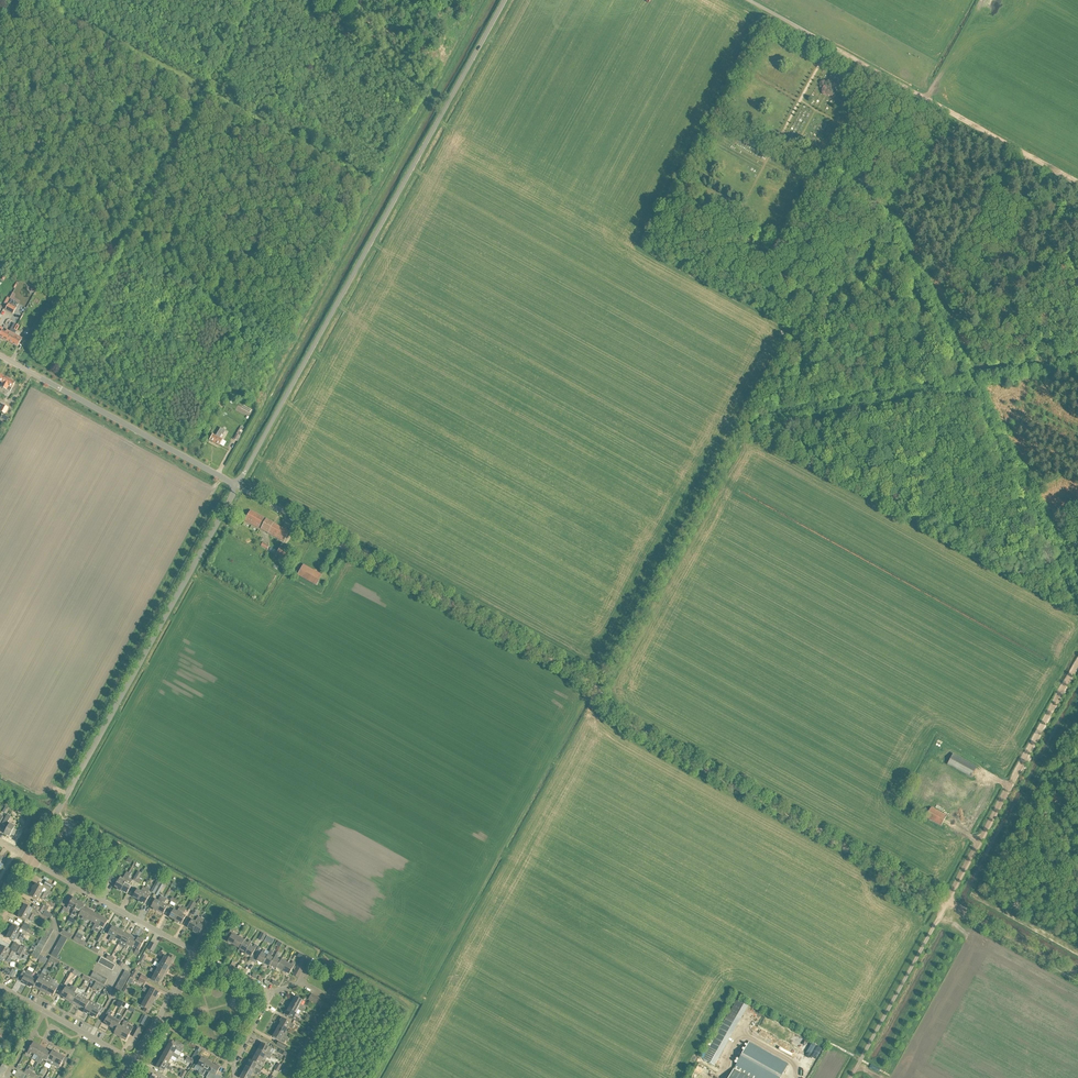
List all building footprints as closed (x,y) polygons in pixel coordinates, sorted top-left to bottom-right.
[(764,148),(759,156),(764,160),(770,151),(764,148)] [(11,300),(9,304),(5,310),(13,314),(20,301),(15,299),(14,297),(15,295),(13,293),(10,299),(11,300)] [(23,335),(28,337),(35,324),(31,321),(23,335)] [(7,341),(16,325),(13,323),(9,331),(7,330),(6,332),(2,330),(0,334),(0,337),(7,341)] [(15,334),(19,326),(16,325),(7,341),(8,341),(8,342),(9,342),(18,347),(17,347),(18,347),(22,339),(15,334)] [(6,378),(2,383),(0,387),(10,392),(12,389),(15,383),(6,378)] [(5,415),(9,408),(2,405),(0,410),(0,412),(0,413),(3,414),(3,413),(5,415)] [(220,428),(216,436),(213,435),(210,440),(219,446),(222,440),(220,438),(222,434),(223,435),(225,431),(220,428)] [(233,440),(237,442),(241,436),(240,435),(242,431),(239,429),(237,434),(236,433),(233,440)] [(284,542),(289,532),(251,511),(245,521),(284,542)] [(285,559),(289,552),(280,547),(276,554),(285,559)] [(303,564),(297,575),(316,585),(322,575),(303,564)] [(978,769),(954,756),(949,765),(973,778),(978,769)] [(940,796),(938,801),(947,804),(949,799),(940,796)] [(941,826),(947,816),(931,807),(926,818),(941,826)] [(14,836),(17,831),(14,829),(15,827),(10,824),(8,823),(11,817),(7,815),(2,824),(5,826),(4,829),(6,831),(4,834),(10,837),(11,835),(14,836)] [(137,882),(141,875),(142,874),(138,871),(133,880),(137,882)] [(107,883),(115,887),(117,889),(117,890),(120,892),(121,891),(127,878),(128,878),(128,877),(125,875),(123,878),(120,877),(119,880),(111,875),(107,883)] [(131,886),(130,885),(132,880),(131,880),(132,879),(128,877),(128,878),(127,878),(121,891),(127,894),(131,886)] [(46,890),(36,884),(35,887),(34,886),(31,890),(32,890),(33,890),(45,897),(46,898),(48,894),(45,892),(46,890)] [(139,901),(146,888),(143,887),(141,891),(137,889),(133,897),(139,901)] [(146,888),(139,901),(138,902),(142,904),(142,903),(145,904),(149,897),(150,895),(149,892),(150,889),(146,887),(146,888)] [(43,900),(45,897),(33,890),(32,890),(29,896),(37,901),(39,897),(43,900)] [(161,896),(158,901),(155,900),(151,907),(154,909),(153,910),(157,912),(157,911),(165,898),(161,896)] [(79,902),(78,902),(76,901),(77,900),(73,897),(67,909),(64,907),(62,910),(68,913),(71,908),(74,910),(79,902)] [(165,898),(157,911),(163,914),(168,906),(164,904),(167,899),(165,898)] [(84,907),(85,905),(82,904),(83,903),(79,901),(78,902),(79,902),(74,910),(71,915),(74,917),(77,911),(80,913),(84,907)] [(192,911),(196,904),(191,901),(187,908),(192,911)] [(32,909),(25,905),(21,911),(33,918),(34,917),(35,918),(36,916),(30,913),(32,909)] [(86,909),(84,907),(80,913),(79,915),(83,917),(81,920),(84,921),(90,910),(87,908),(86,909)] [(175,921),(182,909),(179,907),(177,912),(173,910),(169,917),(175,921)] [(182,909),(175,921),(175,922),(178,924),(179,923),(181,924),(186,916),(183,915),(186,910),(182,908),(182,909)] [(33,918),(21,911),(20,910),(18,914),(19,914),(18,917),(26,921),(28,918),(30,919),(29,920),(32,922),(35,918),(34,917),(33,918)] [(91,922),(96,914),(93,913),(94,912),(90,910),(84,921),(86,922),(88,920),(91,922)] [(45,911),(43,914),(51,919),(53,915),(45,911)] [(96,928),(102,916),(99,914),(98,915),(96,914),(91,922),(95,924),(92,929),(94,931),(96,928)] [(102,916),(96,928),(98,929),(100,927),(104,929),(108,921),(105,919),(106,918),(102,916)] [(187,928),(193,931),(201,918),(198,916),(195,922),(192,920),(187,928)] [(204,920),(201,918),(193,931),(193,932),(196,934),(197,933),(200,934),(204,927),(200,924),(201,922),(203,923),(204,920)] [(210,931),(215,923),(211,921),(207,928),(210,931)] [(22,938),(23,939),(25,935),(22,933),(20,932),(21,930),(13,925),(12,928),(11,927),(9,931),(10,932),(10,931),(22,938)] [(35,932),(23,926),(21,928),(33,935),(35,932)] [(113,940),(119,929),(116,927),(115,928),(112,926),(108,934),(112,936),(109,941),(112,942),(113,940)] [(71,929),(69,928),(66,932),(63,930),(61,933),(67,937),(69,933),(71,929)] [(120,941),(125,933),(122,932),(123,931),(119,929),(113,940),(115,942),(117,939),(120,941)] [(10,931),(10,932),(6,938),(14,942),(16,938),(22,941),(23,939),(22,938),(10,931)] [(234,946),(239,937),(229,932),(227,936),(230,937),(227,942),(234,946)] [(81,940),(83,936),(78,933),(74,940),(79,943),(81,940)] [(125,933),(120,941),(119,944),(118,945),(124,948),(131,936),(128,934),(127,935),(125,933)] [(127,949),(127,948),(129,946),(133,948),(134,946),(133,946),(137,940),(134,939),(135,938),(131,936),(124,948),(127,949)] [(274,940),(267,936),(264,941),(271,945),(274,940)] [(240,949),(244,941),(245,940),(239,937),(234,946),(240,949)] [(133,946),(134,946),(137,948),(134,953),(138,955),(139,952),(138,952),(145,940),(141,938),(140,939),(138,938),(137,940),(133,946)] [(245,953),(250,946),(252,942),(249,940),(248,943),(244,941),(240,949),(239,950),(245,953)] [(153,952),(157,946),(151,942),(147,949),(153,952)] [(17,949),(24,953),(27,948),(23,946),(22,947),(15,943),(14,947),(17,949)] [(250,946),(245,953),(244,954),(251,958),(253,954),(257,946),(255,944),(253,948),(250,946)] [(11,959),(12,957),(13,958),(14,956),(13,955),(14,953),(11,951),(10,950),(2,946),(0,949),(0,953),(11,959)] [(17,949),(14,947),(12,951),(15,953),(15,952),(19,954),(18,955),(22,957),(24,953),(17,949)] [(264,963),(268,956),(264,954),(266,951),(263,949),(262,952),(257,961),(263,964),(264,963)] [(270,967),(274,958),(271,956),(273,952),(270,950),(268,956),(264,963),(270,967)] [(161,962),(169,966),(170,964),(171,964),(175,958),(170,955),(168,958),(161,954),(162,953),(160,951),(158,955),(163,958),(161,962)] [(277,968),(281,960),(278,958),(280,954),(277,952),(274,958),(270,966),(276,969),(277,968)] [(0,953),(0,961),(3,962),(4,960),(10,963),(12,959),(11,959),(0,953)] [(169,966),(161,962),(157,959),(156,962),(160,964),(158,968),(166,972),(167,970),(168,970),(170,967),(169,966)] [(283,971),(288,963),(281,959),(281,960),(277,968),(283,971)] [(288,963),(283,971),(289,975),(294,966),(288,963)] [(10,970),(5,968),(3,972),(7,974),(7,975),(13,978),(16,972),(10,969),(10,970)] [(164,975),(166,972),(158,968),(156,971),(152,969),(150,972),(154,974),(162,978),(163,979),(165,975),(164,975)] [(81,974),(78,972),(73,969),(71,973),(79,977),(81,974)] [(27,986),(32,977),(34,973),(27,970),(26,972),(24,970),(19,978),(22,979),(21,981),(24,983),(23,984),(27,986)] [(40,990),(47,978),(43,976),(44,974),(42,973),(40,976),(34,987),(40,990)] [(34,988),(34,987),(40,976),(38,974),(35,979),(32,977),(27,986),(30,988),(31,987),(34,988)] [(161,981),(162,978),(154,974),(153,978),(150,976),(149,979),(160,985),(162,981),(161,981)] [(46,994),(54,980),(51,979),(51,980),(47,978),(40,990),(46,994)] [(54,980),(46,994),(50,996),(50,995),(53,996),(57,988),(54,986),(56,981),(54,980)] [(63,998),(66,1000),(74,987),(71,985),(70,988),(66,986),(61,996),(63,997),(63,998)] [(70,1001),(73,1003),(80,990),(74,987),(66,1000),(70,1002),(70,1001)] [(142,991),(145,993),(157,999),(159,995),(158,995),(159,992),(151,988),(150,990),(144,987),(142,991)] [(75,1005),(78,1007),(86,994),(83,992),(84,992),(80,990),(73,1003),(75,1004),(75,1005)] [(155,1002),(157,999),(145,993),(144,995),(146,996),(144,1000),(152,1004),(154,1002),(155,1002)] [(83,1008),(85,1009),(88,1004),(90,1002),(86,1000),(88,995),(86,994),(78,1007),(82,1009),(83,1008)] [(291,1002),(304,1010),(306,1008),(301,1005),(303,1001),(295,997),(294,999),(293,999),(291,1002)] [(749,1005),(737,998),(703,1059),(715,1065),(749,1005)] [(151,1007),(152,1004),(144,1000),(142,1004),(140,1002),(139,1005),(145,1008),(143,1011),(148,1014),(152,1007),(151,1007)] [(303,1012),(304,1010),(291,1002),(289,1006),(290,1006),(288,1009),(296,1013),(298,1010),(303,1012)] [(90,1015),(94,1007),(88,1004),(85,1009),(83,1013),(87,1015),(87,1014),(90,1015)] [(90,1015),(89,1016),(93,1018),(94,1017),(96,1018),(98,1015),(100,1016),(102,1012),(100,1011),(97,1009),(98,1006),(98,1005),(96,1004),(94,1007),(90,1015)] [(296,1013),(288,1009),(287,1011),(286,1011),(284,1015),(298,1022),(299,1019),(295,1016),(296,1013)] [(110,1027),(115,1018),(111,1016),(112,1013),(108,1011),(105,1017),(106,1018),(104,1022),(107,1024),(106,1025),(110,1027)] [(116,1029),(119,1025),(123,1017),(121,1016),(118,1020),(115,1018),(110,1027),(113,1029),(114,1028),(116,1029)] [(280,1025),(287,1029),(289,1026),(293,1028),(295,1025),(282,1018),(280,1022),(281,1022),(280,1025)] [(125,1028),(127,1025),(128,1023),(124,1021),(122,1024),(124,1025),(122,1027),(119,1025),(116,1029),(114,1033),(117,1034),(116,1035),(120,1037),(121,1036),(125,1028)] [(790,1030),(778,1024),(773,1032),(785,1038),(790,1030)] [(133,1027),(131,1026),(130,1027),(127,1025),(125,1028),(121,1036),(123,1038),(122,1039),(126,1041),(133,1027)] [(277,1031),(287,1036),(288,1034),(285,1033),(287,1029),(280,1025),(278,1027),(277,1027),(275,1030),(277,1031)] [(137,1026),(131,1036),(135,1038),(136,1037),(138,1039),(143,1030),(140,1029),(141,1028),(137,1026)] [(277,1031),(275,1030),(273,1034),(274,1034),(273,1037),(284,1043),(286,1040),(288,1041),(290,1038),(287,1036),(277,1031)] [(181,1046),(170,1039),(166,1046),(167,1047),(166,1049),(174,1053),(176,1050),(181,1052),(183,1049),(180,1047),(181,1046)] [(284,1049),(286,1046),(279,1041),(276,1045),(284,1049)] [(35,1055),(39,1047),(36,1045),(37,1044),(33,1042),(27,1053),(26,1053),(24,1056),(28,1058),(31,1053),(35,1055)] [(788,1064),(749,1042),(729,1077),(781,1077),(788,1064)] [(257,1049),(270,1056),(271,1054),(271,1053),(270,1052),(272,1049),(262,1043),(260,1046),(259,1045),(257,1049)] [(38,1063),(46,1049),(42,1047),(41,1048),(39,1047),(35,1055),(38,1057),(36,1061),(38,1063)] [(163,1055),(171,1059),(173,1056),(175,1057),(176,1055),(174,1053),(166,1049),(165,1048),(163,1052),(164,1053),(163,1055)] [(47,1061),(51,1053),(49,1052),(49,1051),(46,1049),(38,1063),(40,1064),(43,1059),(47,1061)] [(266,1061),(268,1057),(270,1059),(271,1056),(270,1056),(257,1049),(255,1052),(257,1053),(255,1055),(263,1059),(266,1061)] [(53,1065),(58,1055),(59,1054),(55,1052),(55,1053),(52,1051),(51,1053),(47,1061),(46,1063),(52,1066),(53,1065)] [(58,1055),(53,1065),(59,1068),(62,1062),(65,1064),(68,1059),(61,1055),(61,1056),(58,1055)] [(169,1063),(171,1059),(163,1055),(161,1058),(160,1057),(158,1061),(170,1067),(171,1064),(169,1063)] [(261,1063),(263,1059),(255,1055),(254,1058),(253,1057),(251,1061),(258,1064),(258,1065),(262,1067),(263,1064),(261,1063)] [(202,1072),(208,1060),(204,1058),(204,1059),(201,1058),(197,1066),(201,1068),(198,1072),(198,1073),(200,1074),(202,1072)] [(209,1072),(213,1065),(211,1063),(212,1062),(208,1060),(202,1072),(204,1073),(206,1070),(209,1072)] [(247,1062),(245,1066),(257,1072),(258,1073),(260,1073),(261,1071),(256,1068),(258,1065),(258,1064),(251,1061),(250,1060),(248,1063),(247,1062)] [(170,1067),(158,1061),(156,1064),(157,1065),(156,1067),(164,1072),(166,1068),(171,1071),(172,1068),(170,1067)] [(209,1072),(213,1074),(211,1077),(214,1077),(220,1067),(216,1065),(216,1066),(213,1065),(209,1072)] [(243,1072),(251,1077),(253,1073),(257,1075),(258,1073),(257,1072),(245,1066),(243,1069),(244,1070),(243,1072)]
